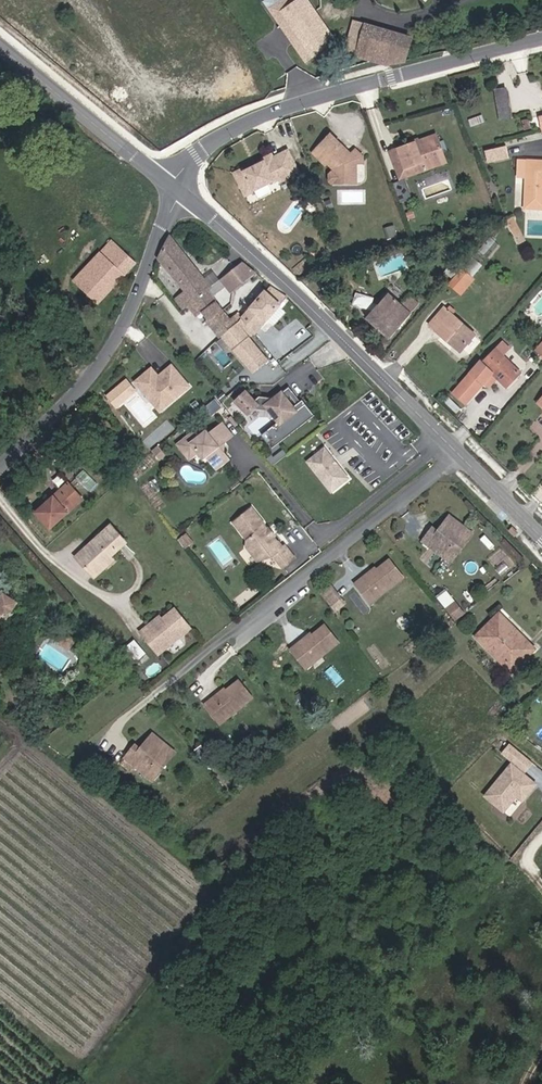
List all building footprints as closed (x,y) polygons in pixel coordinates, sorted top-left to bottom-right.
[(306,0),(281,0),(269,8),(306,62),(335,42),(306,0)] [(356,56),(365,24),(353,21),(345,49),(356,56)] [(405,62),(412,38),(365,24),(356,56),(386,65),(405,62)] [(510,119),(506,89),(495,91),(500,120),(510,119)] [(482,122),(480,116),(469,120),(472,126),(482,122)] [(363,164),(364,157),(359,153),(354,158),(350,154),(330,134),(314,150),(327,163),(325,166),(329,165),(332,164),(335,166),(336,172),(331,173),(329,175),(329,182),(331,184),(357,184),(356,164),(363,164)] [(443,155),(436,135),(398,148),(408,176),(425,170),(422,162),(443,155)] [(509,157),(506,146),(490,150),(493,160),(509,157)] [(408,176),(398,148),(389,151),(400,179),(408,176)] [(354,158),(359,153),(355,149),(350,154),(354,158)] [(299,172),(288,150),(273,157),(272,154),(263,158),(264,161),(257,164),(258,167),(254,169),(253,167),(244,171),(242,169),(234,173),(245,196),(279,179),(280,182),(299,172)] [(327,163),(314,150),(312,153),(325,166),(327,163)] [(446,163),(443,155),(422,162),(425,170),(446,163)] [(526,177),(527,161),(519,160),(518,176),(526,177)] [(527,161),(526,177),(525,208),(541,209),(541,161),(527,161)] [(331,207),(328,200),(323,201),(325,209),(331,207)] [(409,219),(415,217),(413,211),(407,213),(409,219)] [(515,224),(511,218),(506,221),(509,227),(515,224)] [(525,241),(520,232),(519,233),(515,224),(509,227),(518,245),(525,241)] [(210,287),(169,236),(157,259),(184,291),(174,299),(182,310),(187,306),(210,287)] [(74,280),(98,303),(136,263),(112,240),(99,254),(108,262),(98,273),(89,264),(74,280)] [(483,260),(472,251),(460,266),(471,275),(483,260)] [(108,262),(99,254),(89,264),(98,273),(108,262)] [(230,319),(211,296),(225,285),(230,292),(255,272),(242,261),(210,287),(187,306),(195,316),(202,311),(209,320),(206,322),(220,338),(221,336),(235,324),(242,316),(238,312),(230,319)] [(457,291),(471,275),(460,266),(447,282),(457,291)] [(286,297),(269,286),(242,316),(235,324),(221,336),(253,373),(268,361),(248,337),(253,331),(255,333),(286,297)] [(372,303),(374,297),(356,293),(352,305),(367,309),(372,303)] [(389,339),(412,313),(411,313),(420,303),(410,295),(402,304),(389,293),(378,304),(372,311),(366,318),(389,339)] [(372,311),(378,304),(372,303),(367,309),(372,311)] [(459,351),(474,334),(444,308),(430,324),(436,329),(435,330),(459,351)] [(521,373),(504,356),(510,349),(502,342),(483,362),(482,361),(453,393),(465,404),(483,383),(491,373),(496,378),(506,388),(521,373)] [(151,368),(135,382),(149,398),(157,391),(168,405),(190,387),(172,365),(166,369),(168,372),(160,378),(158,376),(151,368)] [(158,376),(160,378),(168,372),(166,369),(158,376)] [(488,387),(496,378),(491,373),(483,383),(488,387)] [(107,391),(116,407),(140,393),(131,378),(107,391)] [(246,391),(235,401),(248,414),(254,408),(269,410),(278,421),(279,422),(272,427),(270,429),(268,433),(268,437),(268,439),(270,444),(272,447),(315,414),(306,402),(296,410),(294,406),(288,399),(286,395),(293,390),(290,385),(275,397),(259,395),(254,400),(246,391)] [(301,400),(293,390),(286,395),(288,399),(291,396),(297,404),(294,406),(296,410),(306,402),(303,399),(301,400)] [(168,405),(157,391),(149,398),(160,411),(168,405)] [(221,407),(215,399),(208,405),(214,413),(221,407)] [(272,427),(279,422),(278,421),(261,435),(271,448),(272,447),(270,444),(268,439),(268,437),(268,433),(270,429),(272,427)] [(232,435),(222,423),(216,428),(226,441),(232,435)] [(206,431),(202,434),(191,433),(177,444),(189,459),(198,452),(203,458),(206,456),(209,453),(212,457),(212,463),(216,469),(229,459),(223,452),(224,442),(226,441),(216,428),(208,434),(206,431)] [(328,444),(307,460),(332,493),(353,477),(328,444)] [(156,455),(162,450),(158,446),(152,451),(156,455)] [(160,460),(166,454),(162,450),(156,455),(160,460)] [(66,494),(73,488),(68,483),(61,489),(66,494)] [(50,528),(82,499),(73,488),(66,494),(61,489),(36,512),(50,528)] [(277,542),(273,537),(271,539),(265,531),(267,530),(263,526),(263,523),(252,508),(233,522),(247,540),(246,547),(257,561),(266,553),(270,558),(273,556),(283,568),(295,558),(285,546),(283,547),(280,543),(277,542)] [(457,553),(472,533),(449,516),(437,531),(434,535),(430,531),(422,540),(443,556),(450,548),(457,553)] [(109,557),(125,542),(110,525),(76,556),(94,577),(103,568),(100,565),(109,557)] [(518,532),(512,527),(509,531),(514,536),(518,532)] [(274,535),(268,528),(267,530),(265,531),(271,539),(273,537),(274,536),(274,535)] [(192,542),(186,534),(179,540),(185,547),(192,542)] [(450,562),(457,553),(450,548),(443,556),(450,562)] [(103,568),(112,560),(109,557),(100,565),(103,568)] [(377,598),(403,577),(389,560),(377,570),(373,572),(372,570),(355,583),(364,596),(371,590),(377,598)] [(340,597),(331,586),(329,588),(338,599),(340,597)] [(338,599),(329,588),(322,593),(331,605),(338,600),(340,597),(338,599)] [(370,603),(377,598),(371,590),(364,596),(370,603)] [(2,612),(8,615),(16,603),(3,595),(1,600),(0,599),(0,616),(2,612)] [(463,613),(454,603),(447,609),(455,619),(463,613)] [(158,654),(191,628),(175,608),(161,619),(163,621),(159,624),(155,619),(140,632),(158,654)] [(513,626),(499,613),(497,615),(510,629),(513,626)] [(535,648),(513,626),(510,629),(497,615),(475,636),(511,673),(535,648)] [(313,663),(338,643),(325,625),(312,636),(309,639),(307,636),(290,649),(300,662),(307,656),(313,663)] [(69,649),(74,640),(66,635),(60,643),(69,649)] [(144,653),(134,641),(126,648),(137,660),(144,653)] [(313,663),(307,656),(300,662),(306,669),(313,663)] [(227,718),(252,698),(238,681),(226,691),(223,693),(220,691),(204,704),(214,717),(221,711),(227,718)] [(227,718),(221,711),(214,717),(219,724),(227,718)] [(152,768),(169,747),(152,734),(140,749),(137,753),(132,749),(121,764),(128,770),(132,765),(146,776),(152,768)] [(524,771),(531,761),(507,742),(499,752),(524,771)] [(508,760),(480,794),(502,813),(516,797),(521,801),(536,783),(508,760)] [(152,781),(158,773),(152,768),(146,776),(152,781)]
